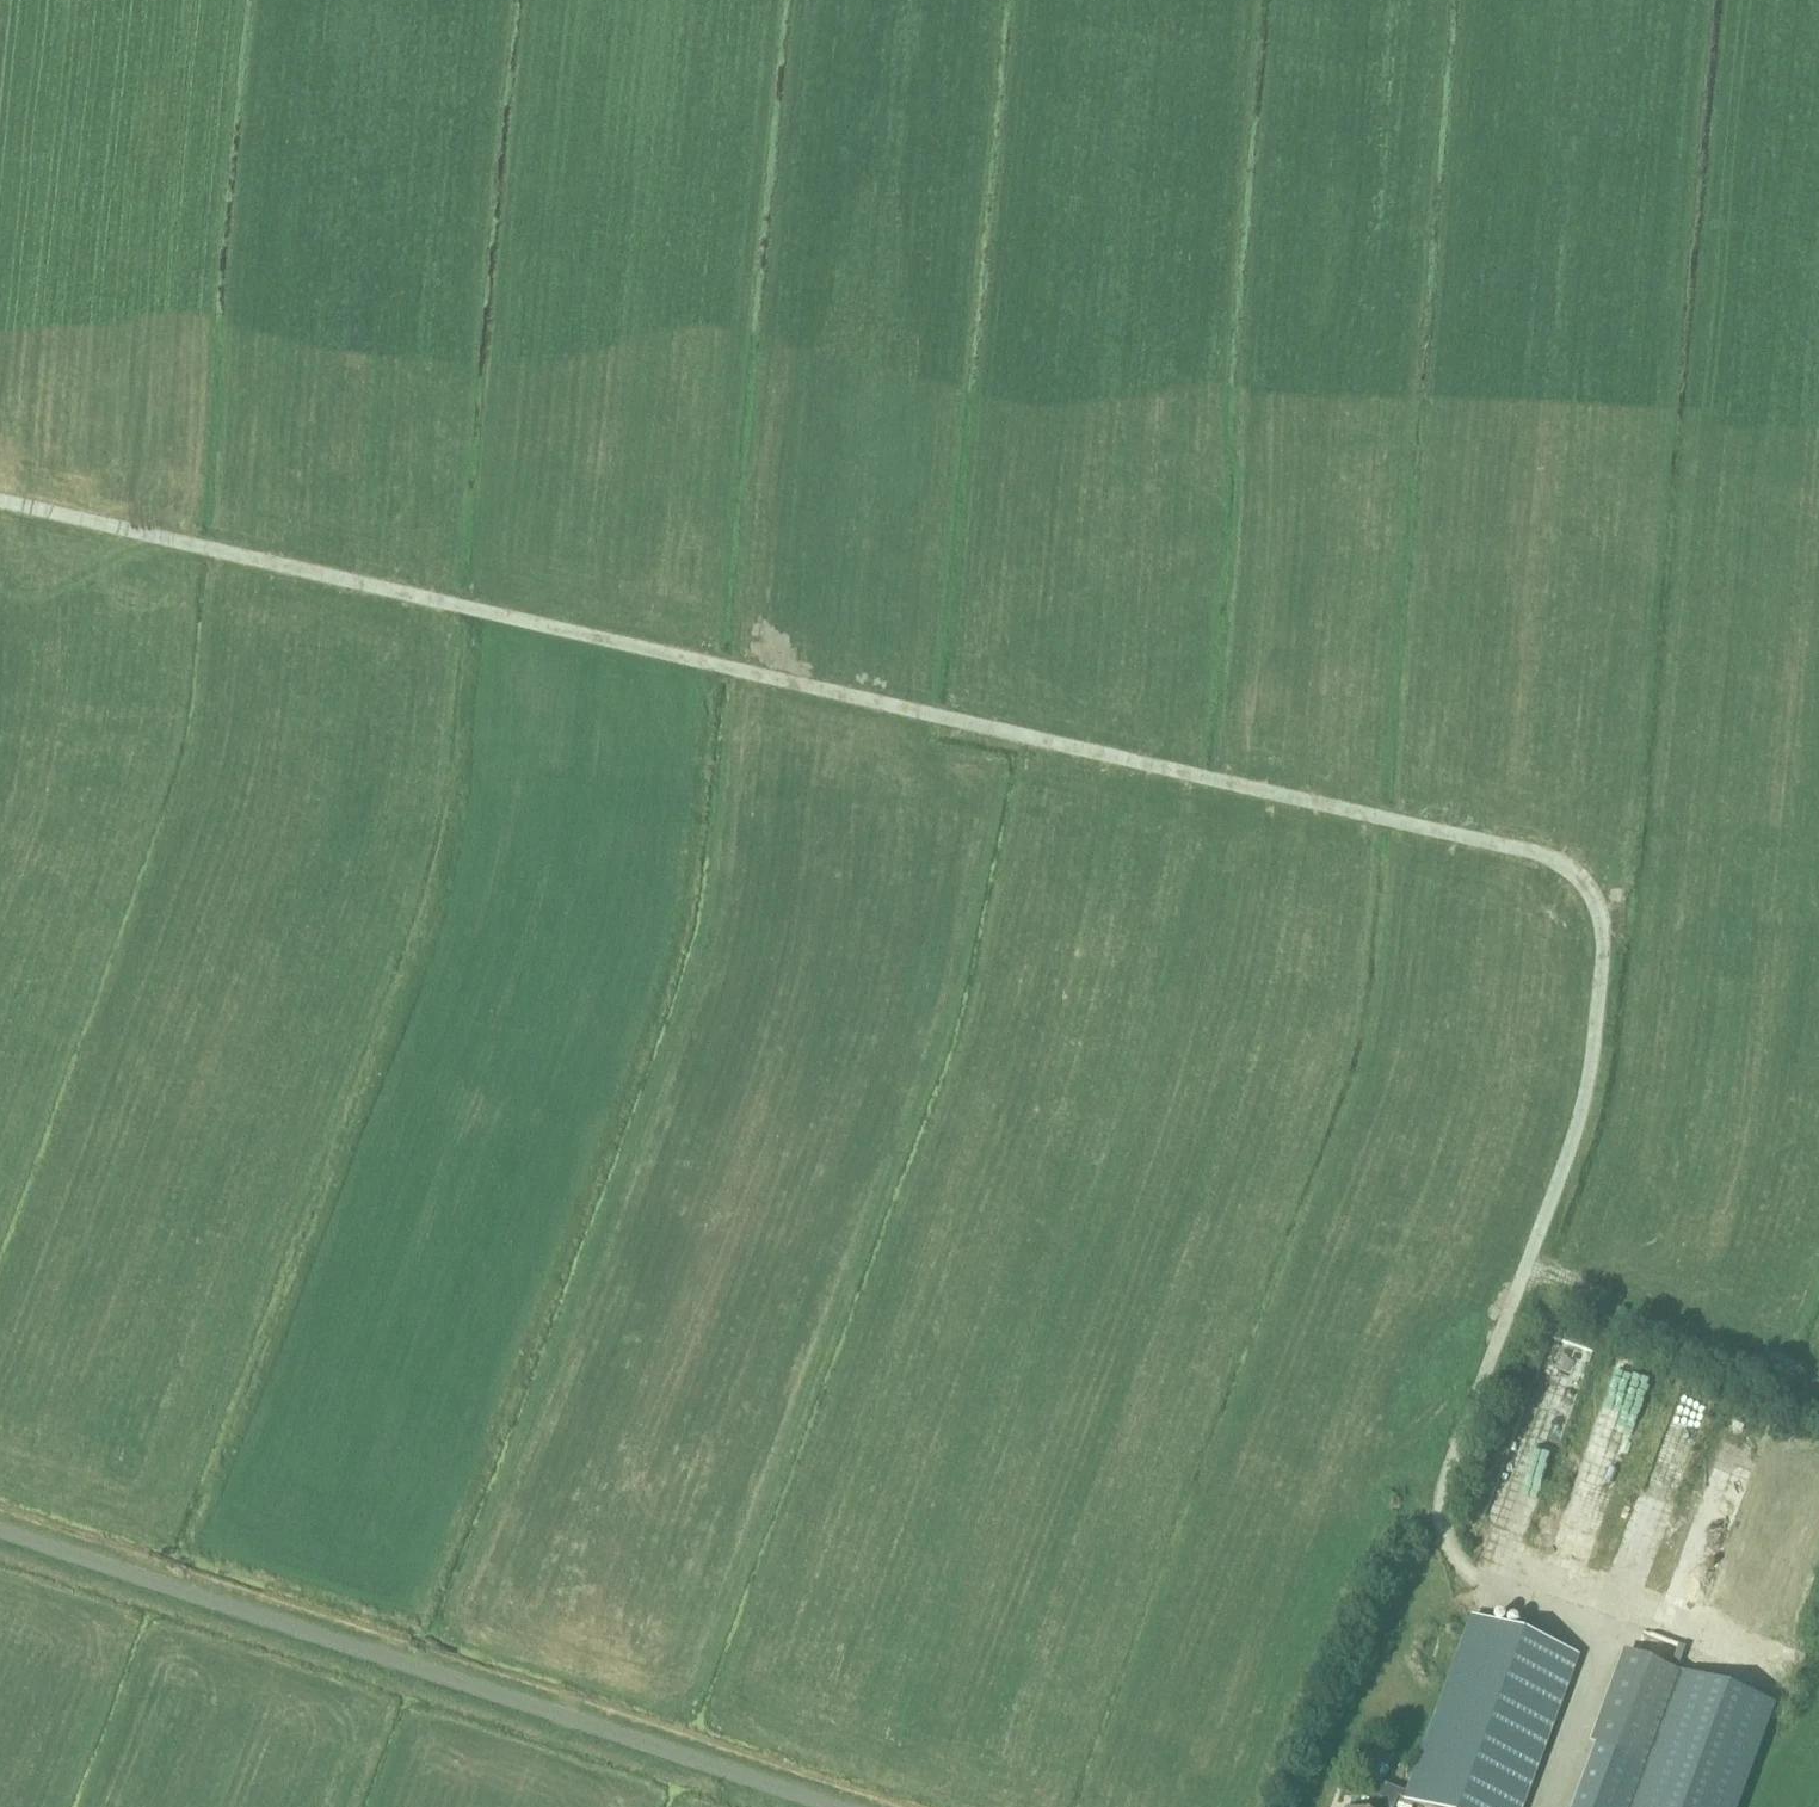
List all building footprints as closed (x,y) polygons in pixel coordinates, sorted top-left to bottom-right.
[(1579,1659),(1472,1619),(1407,1795),(1405,1802),(1419,1806),(1524,1806),(1579,1659)] [(1636,1657),(1602,1748),(1651,1766),(1685,1675),(1636,1657)] [(1685,1675),(1651,1766),(1636,1806),(1739,1806),(1775,1708),(1685,1675)] [(1405,1802),(1407,1795),(1385,1787),(1377,1806),(1396,1806),(1399,1800),(1405,1802)]
